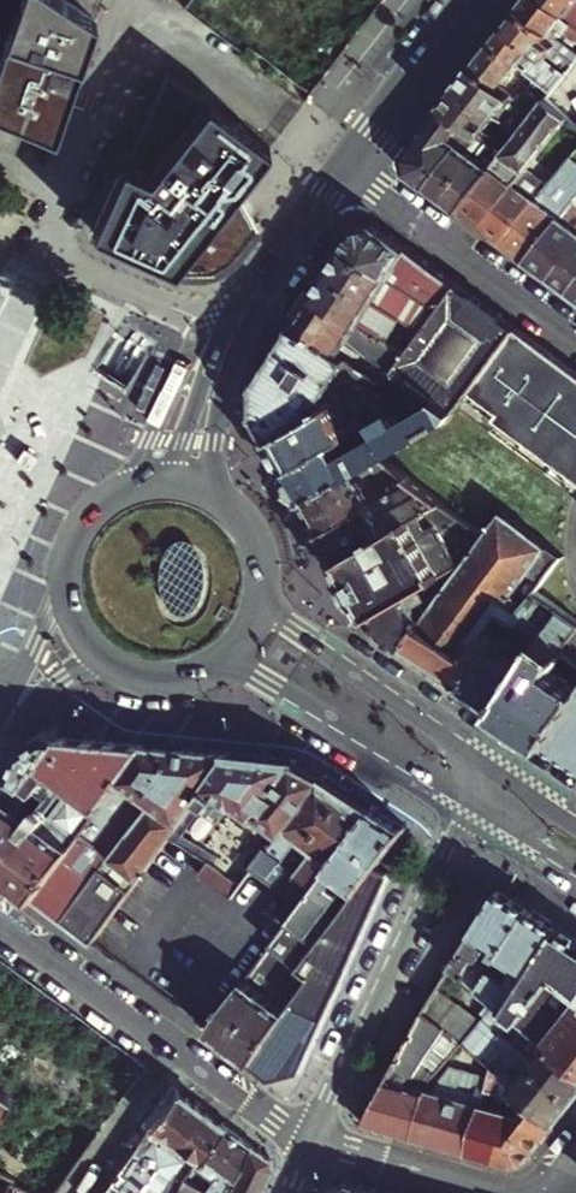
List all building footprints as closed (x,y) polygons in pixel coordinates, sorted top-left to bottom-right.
[(98,22),(63,0),(22,0),(0,64),(0,117),(24,127),(57,140),(69,105),(98,22)] [(521,7),(575,51),(575,23),(547,0),(527,0),(521,7)] [(575,23),(575,0),(547,0),(575,23)] [(521,7),(507,26),(567,74),(575,63),(575,51),(521,7)] [(567,74),(507,26),(477,64),(537,112),(548,98),(567,74)] [(477,64),(460,85),(497,115),(520,133),(537,112),(477,64)] [(239,189),(271,148),(167,71),(138,135),(95,232),(163,264),(182,272),(192,273),(202,273),(213,271),(222,267),(235,257),(237,253),(257,227),(239,189)] [(497,115),(460,85),(444,106),(462,121),(470,128),(481,136),(497,115)] [(458,211),(479,227),(563,112),(555,105),(548,98),(537,112),(520,133),(504,154),(458,211)] [(407,174),(426,188),(458,144),(450,138),(462,121),(444,106),(406,155),(407,174)] [(479,227),(502,243),(569,151),(575,142),(575,124),(563,112),(479,227)] [(497,115),(481,136),(486,140),(504,154),(520,133),(497,115)] [(470,128),(462,121),(450,138),(458,144),(470,128)] [(458,144),(426,188),(442,199),(486,140),(481,136),(470,128),(458,144)] [(442,199),(458,211),(504,154),(486,140),(442,199)] [(502,243),(524,260),(563,209),(553,202),(575,171),(575,151),(573,154),(569,151),(502,243)] [(524,260),(547,277),(575,238),(575,229),(571,225),(575,219),(575,191),(563,209),(524,260)] [(410,248),(378,224),(359,228),(349,244),(383,269),(392,275),(410,248)] [(547,277),(569,293),(575,284),(575,238),(547,277)] [(349,244),(317,293),(408,355),(441,311),(426,300),(420,307),(377,276),(383,269),(349,244)] [(436,267),(410,248),(392,275),(402,282),(409,273),(424,284),(436,267)] [(441,311),(460,285),(436,267),(424,284),(417,294),(426,300),(441,311)] [(460,285),(441,311),(408,355),(399,367),(459,408),(464,401),(517,327),(460,285)] [(408,355),(317,293),(298,322),(345,353),(348,348),(360,356),(366,349),(389,365),(380,377),(388,382),(399,367),(408,355)] [(345,353),(298,322),(285,343),(331,374),(338,364),(362,380),(373,372),(345,353)] [(575,483),(575,371),(517,327),(464,401),(575,483)] [(331,374),(285,343),(272,362),(305,385),(318,394),(331,374)] [(259,413),(262,417),(305,385),(272,362),(259,382),(259,413)] [(350,388),(362,380),(338,364),(331,374),(350,388)] [(399,367),(388,382),(412,399),(364,426),(291,469),(308,498),(381,456),(443,420),(448,423),(459,408),(399,367)] [(330,402),(274,440),(291,469),(364,426),(412,399),(388,382),(380,377),(373,372),(362,380),(350,388),(330,402)] [(350,388),(331,374),(318,394),(330,402),(350,388)] [(262,417),(274,440),(330,402),(318,394),(305,385),(262,417)] [(38,456),(26,448),(18,459),(30,467),(34,461),(38,456)] [(308,498),(326,529),(397,489),(395,485),(389,475),(398,470),(381,456),(308,498)] [(389,475),(395,485),(407,478),(398,470),(389,475)] [(427,510),(438,504),(411,481),(406,484),(424,512),(427,510)] [(397,489),(326,529),(343,559),(424,512),(406,484),(397,489)] [(343,559),(373,612),(459,561),(445,539),(442,534),(436,524),(427,510),(424,512),(343,559)] [(497,513),(481,537),(524,568),(541,580),(558,557),(497,513)] [(436,524),(442,534),(462,523),(452,514),(436,524)] [(467,527),(445,539),(459,561),(476,534),(467,527)] [(476,534),(459,561),(404,646),(442,670),(490,600),(496,605),(518,575),(524,568),(481,537),(476,534)] [(404,646),(459,561),(373,612),(386,635),(404,646)] [(524,568),(518,575),(535,588),(541,580),(524,568)] [(560,648),(575,628),(575,622),(532,592),(501,634),(464,685),(483,697),(499,707),(548,640),(560,648)] [(490,600),(442,670),(464,685),(501,634),(492,628),(505,610),(496,605),(490,600)] [(560,648),(567,653),(575,659),(575,628),(560,648)] [(575,703),(575,684),(556,670),(567,653),(560,648),(548,640),(499,707),(551,740),(575,703)] [(551,740),(575,756),(575,703),(551,740)] [(50,736),(61,736),(62,725),(47,729),(27,742),(31,748),(50,736)] [(27,788),(42,766),(62,737),(61,736),(50,736),(31,748),(27,751),(25,752),(12,781),(27,788)] [(74,769),(83,776),(107,741),(99,740),(62,737),(42,766),(52,773),(43,786),(55,796),(65,782),(67,783),(74,769)] [(66,854),(82,832),(82,831),(143,745),(127,743),(107,741),(83,776),(74,769),(67,783),(65,782),(55,796),(43,786),(52,773),(42,766),(27,788),(12,781),(0,809),(0,876),(34,900),(66,854)] [(140,793),(148,798),(183,749),(143,745),(82,831),(103,845),(106,840),(115,846),(119,840),(111,835),(140,793)] [(200,796),(230,754),(183,749),(148,798),(155,803),(119,856),(112,851),(110,853),(62,921),(92,944),(117,909),(200,796)] [(298,761),(230,754),(200,796),(211,803),(218,793),(234,804),(236,801),(258,816),(261,812),(277,824),(289,807),(273,797),(298,761)] [(286,830),(313,793),(325,776),(307,766),(298,761),(273,797),(289,807),(277,824),(286,830)] [(315,840),(334,812),(349,790),(345,787),(326,775),(325,776),(313,793),(286,830),(273,849),(264,861),(280,873),(289,860),(291,862),(295,856),(297,858),(312,838),(315,840)] [(252,867),(303,904),(338,858),(354,836),(375,807),(349,790),(334,812),(315,840),(312,838),(297,858),(295,856),(291,862),(289,860),(280,873),(264,861),(258,858),(252,867)] [(343,925),(331,917),(347,894),(350,883),(364,892),(380,867),(407,828),(375,807),(354,836),(338,858),(303,904),(274,944),(295,960),(312,972),(331,943),(343,925)] [(66,854),(34,900),(62,921),(110,853),(82,832),(66,854)] [(258,858),(264,861),(273,849),(267,845),(258,858)] [(231,894),(241,882),(211,860),(202,872),(231,894)] [(304,1069),(323,1026),(343,981),(391,876),(390,871),(380,867),(364,892),(343,925),(331,943),(312,972),(307,981),(284,1017),(255,1063),(274,1077),(304,1069)] [(451,961),(483,987),(534,907),(508,890),(479,899),(451,961)] [(534,907),(483,987),(498,999),(509,1008),(562,926),(534,907)] [(524,1021),(558,978),(575,992),(575,935),(562,926),(509,1008),(524,1021)] [(261,961),(282,977),(295,960),(274,944),(261,961)] [(255,1063),(284,1017),(307,981),(312,972),(295,960),(282,977),(269,995),(257,1012),(232,1046),(255,1063)] [(575,1063),(575,992),(558,978),(524,1021),(575,1063)] [(232,1046),(257,1012),(269,995),(248,979),(210,1030),(232,1046)] [(575,1092),(575,1063),(524,1021),(509,1008),(498,999),(485,1015),(575,1092)] [(365,1121),(414,1134),(429,1090),(407,1083),(411,1072),(417,1075),(419,1069),(436,1075),(461,1040),(425,1009),(365,1121)] [(557,1122),(575,1098),(575,1092),(485,1015),(464,1043),(494,1068),(515,1086),(557,1122)] [(468,1150),(492,1076),(453,1065),(438,1082),(436,1090),(430,1088),(429,1090),(414,1134),(468,1150)] [(493,1158),(515,1086),(494,1068),(492,1076),(468,1150),(493,1158)] [(12,1094),(22,1078),(3,1070),(0,1069),(0,1110),(12,1094)] [(527,1162),(557,1122),(515,1086),(493,1158),(515,1164),(527,1162)] [(182,1179),(184,1175),(199,1154),(223,1121),(177,1088),(99,1192),(178,1192),(182,1179)] [(78,1124),(95,1135),(104,1122),(94,1116),(88,1125),(80,1120),(78,1124)] [(232,1171),(249,1141),(223,1121),(199,1154),(184,1175),(182,1179),(178,1192),(219,1192),(232,1171)] [(262,1188),(273,1165),(271,1157),(249,1141),(232,1171),(219,1192),(259,1192),(262,1188)] [(33,1191),(13,1180),(12,1179),(4,1192),(35,1192),(33,1191)] [(335,1192),(393,1192),(347,1180),(338,1186),(335,1192)]
